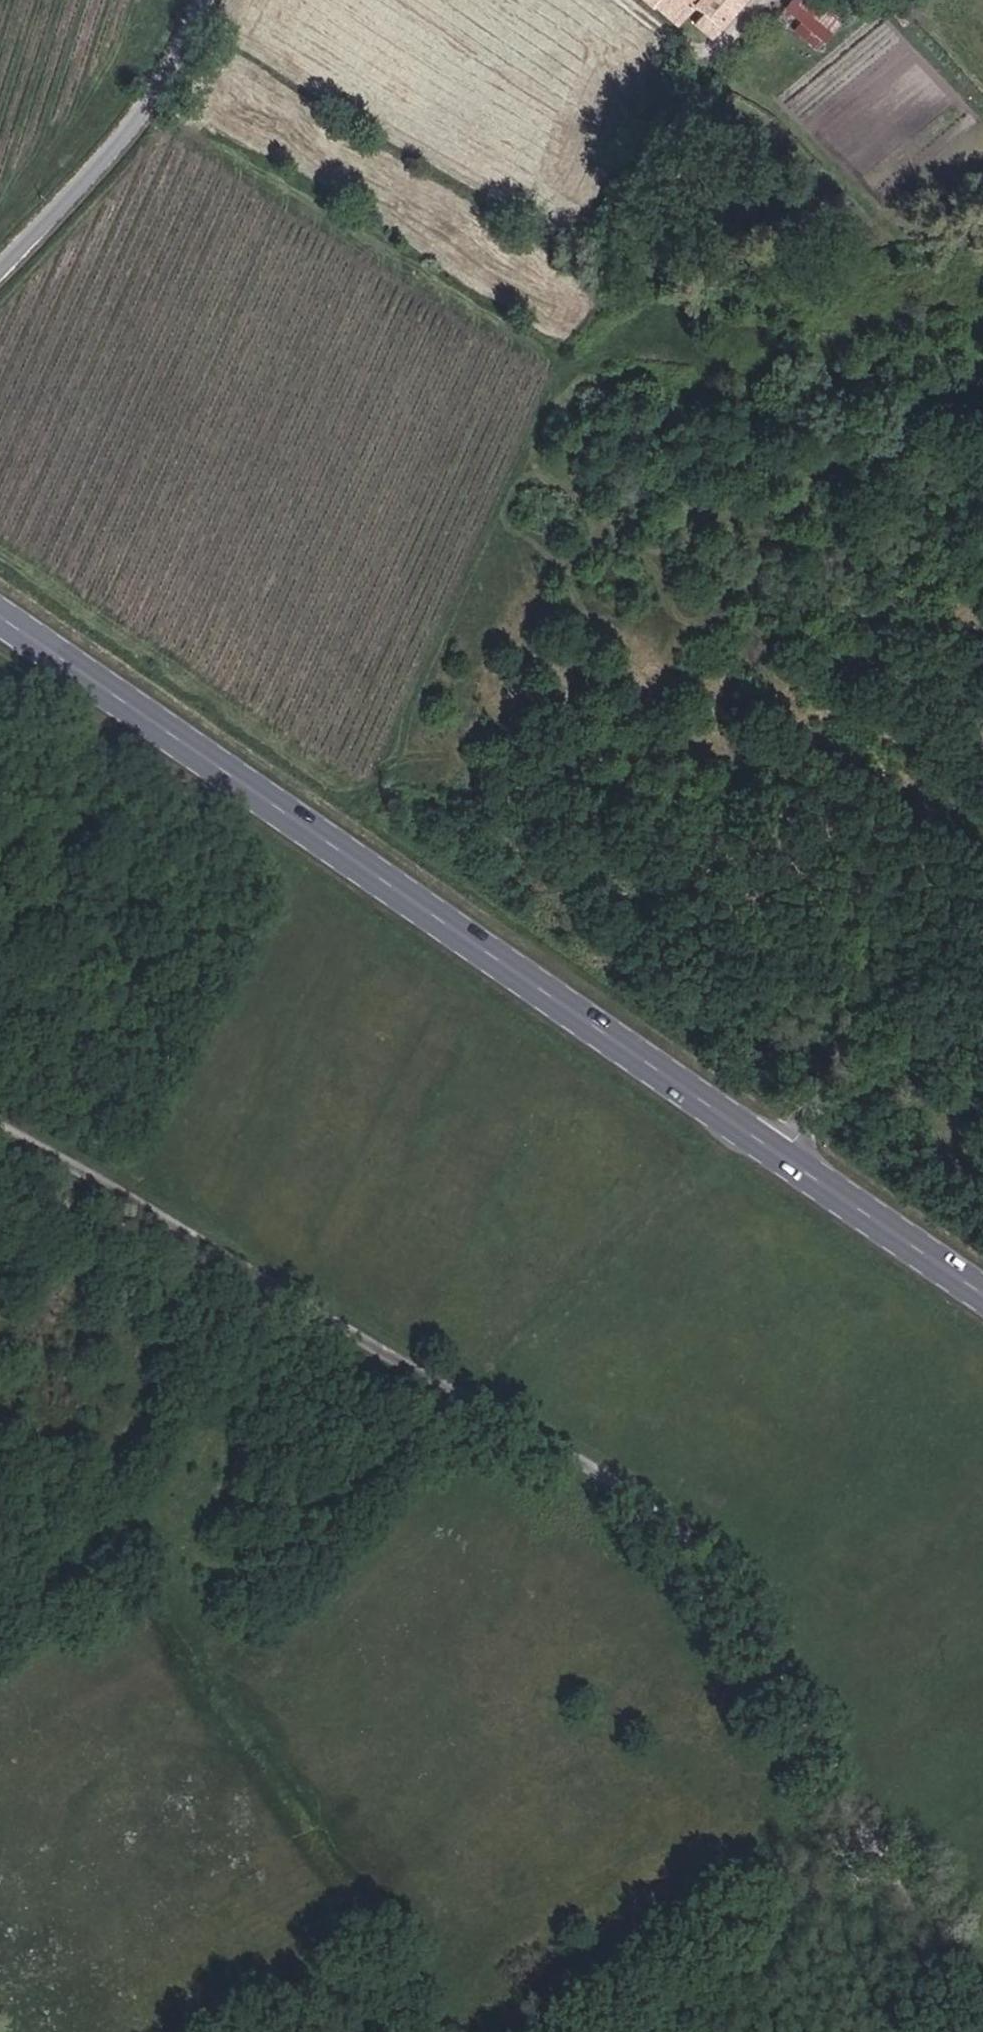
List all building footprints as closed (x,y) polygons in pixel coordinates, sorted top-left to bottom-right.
[(685,27),(701,7),(716,19),(707,31),(716,37),(746,0),(654,0),(685,27)] [(834,28),(799,0),(788,0),(783,6),(799,19),(792,27),(818,48),(834,28)]
